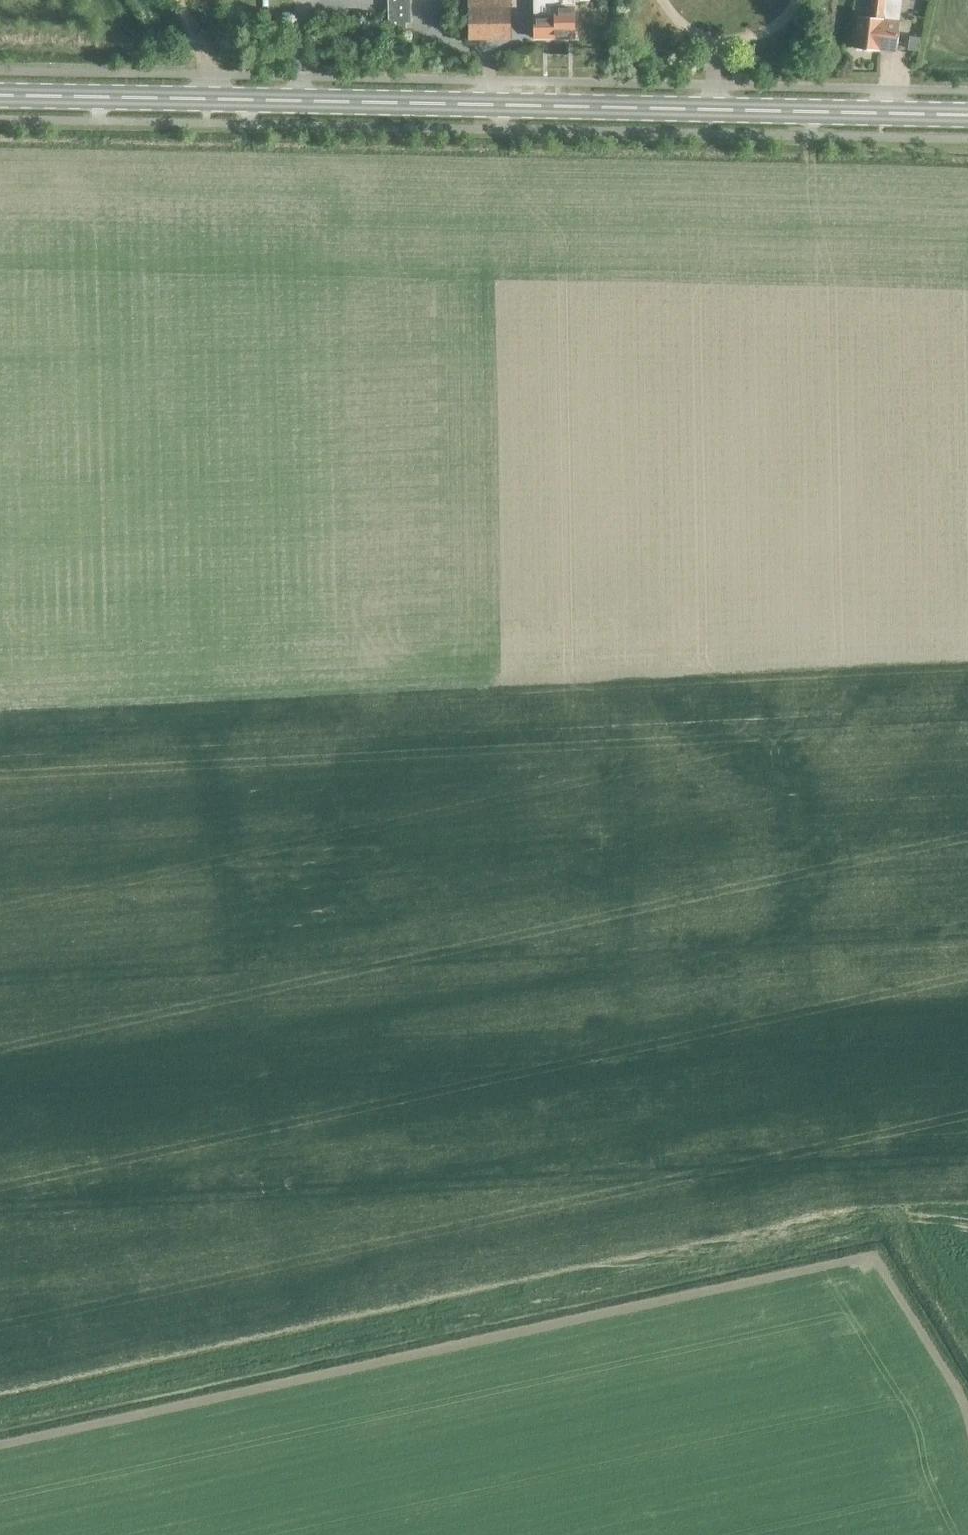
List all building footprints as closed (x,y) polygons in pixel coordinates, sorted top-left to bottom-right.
[(389,31),(405,31),(405,0),(388,0),(389,31)] [(512,39),(512,0),(469,0),(469,39),(512,39)] [(555,12),(547,11),(547,17),(536,17),(536,39),(575,39),(575,0),(555,0),(555,12)] [(900,12),(901,0),(871,0),(869,18),(857,16),(854,46),(895,51),(900,12)]
